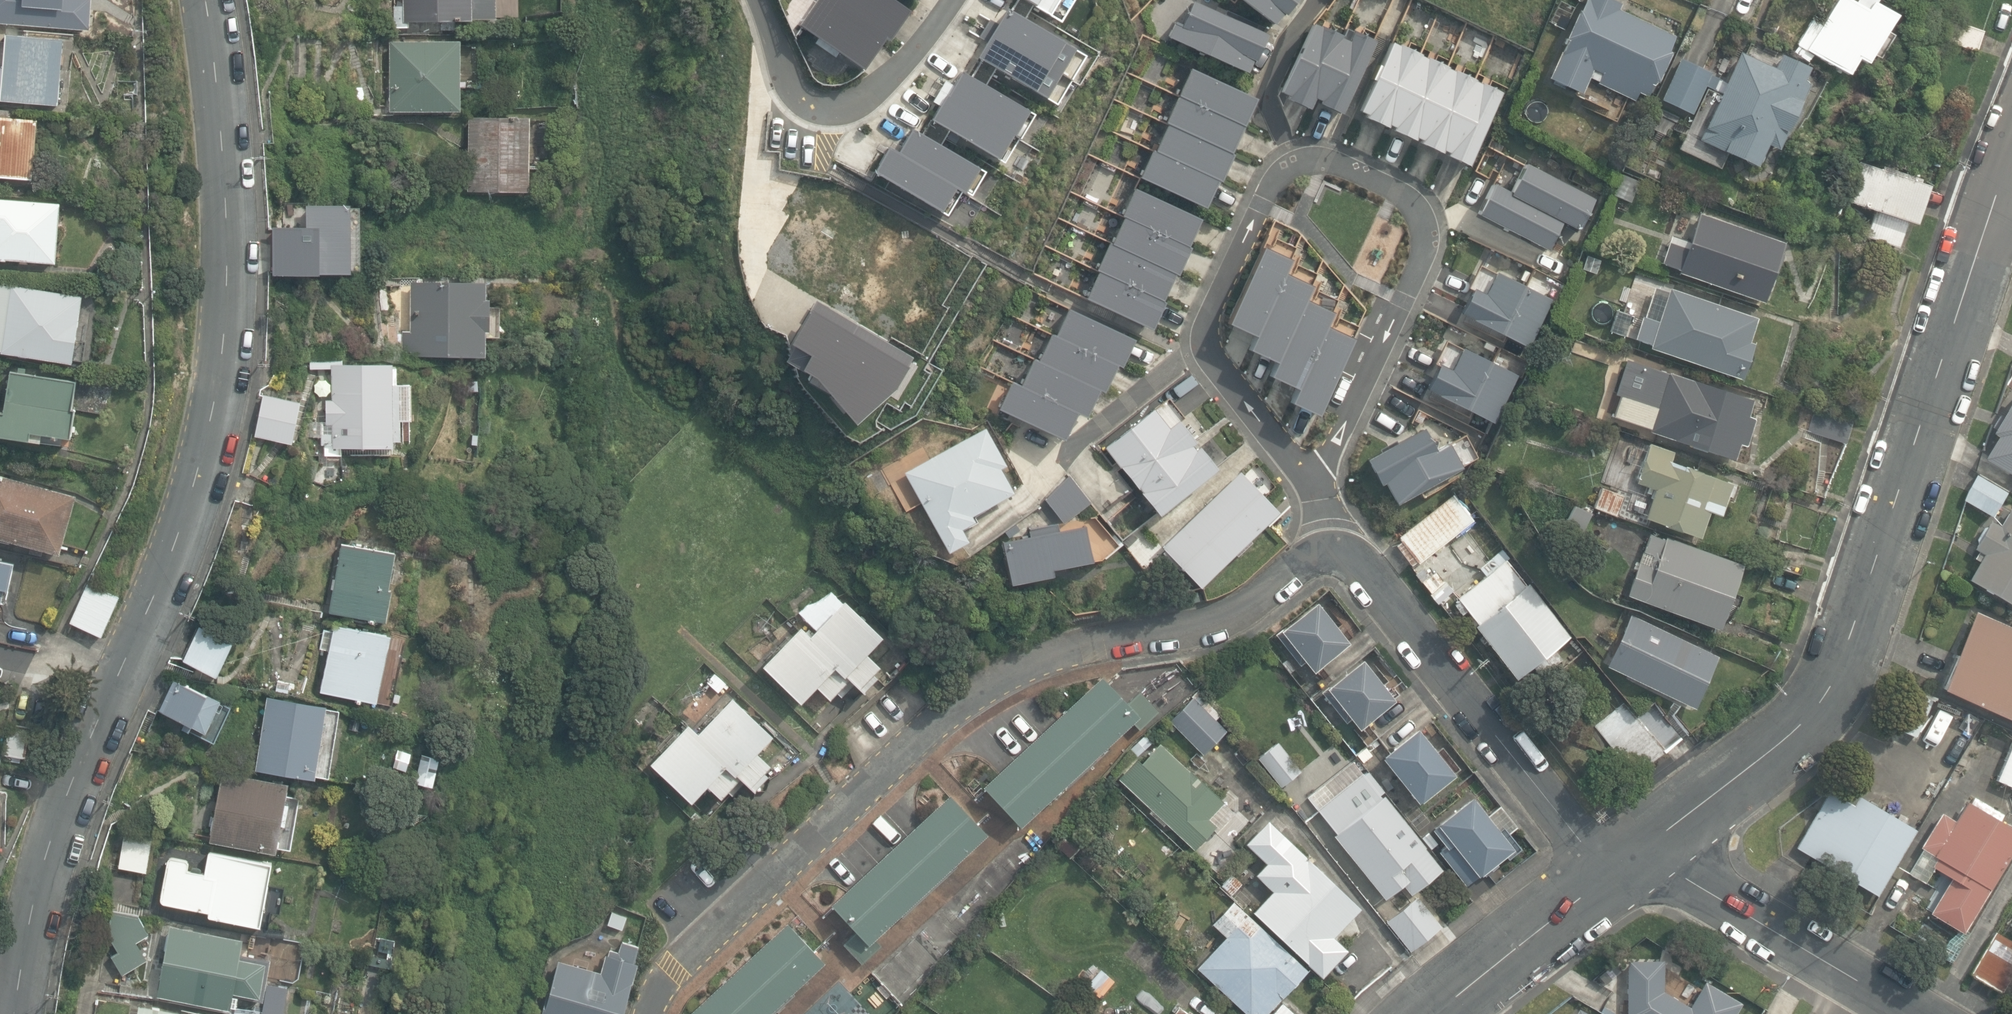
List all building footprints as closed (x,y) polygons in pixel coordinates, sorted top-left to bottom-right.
[(91,29),(93,0),(0,0),(0,22),(91,29)] [(395,28),(409,27),(409,22),(472,22),(472,20),(496,20),(496,0),(405,0),(394,0),(395,28)] [(799,23),(859,67),(882,35),(885,37),(906,8),(895,0),(815,0),(799,23)] [(1061,21),(1073,0),(1025,0),(1061,21)] [(1192,0),(1191,0),(1180,24),(1173,21),(1166,36),(1245,71),(1250,58),(1253,59),(1265,33),(1192,0)] [(1272,22),(1281,11),(1284,13),(1294,0),(1244,0),(1272,22)] [(1619,10),(1622,3),(1615,0),(1585,0),(1580,11),(1577,10),(1564,39),(1565,40),(1547,79),(1580,94),(1588,77),(1597,82),(1596,84),(1635,101),(1640,91),(1648,95),(1655,80),(1657,81),(1670,53),(1668,51),(1675,36),(1619,10)] [(1875,0),(1856,0),(1854,2),(1850,0),(1835,0),(1820,25),(1811,20),(1796,45),(1846,75),(1856,59),(1864,63),(1892,15),(1873,3),(1875,0)] [(985,40),(976,55),(1056,104),(1086,54),(1005,7),(995,22),(989,18),(979,37),(985,40)] [(1338,111),(1373,39),(1350,28),(1349,30),(1343,27),(1339,34),(1311,21),(1278,90),(1285,94),(1284,96),(1306,107),(1311,96),(1316,98),(1315,100),(1338,111)] [(1948,40),(1977,50),(1984,30),(1955,21),(1948,40)] [(64,40),(6,36),(4,67),(0,66),(0,101),(60,106),(64,40)] [(1396,44),(1390,41),(1358,109),(1364,112),(1363,115),(1384,125),(1386,122),(1391,124),(1390,128),(1412,138),(1413,135),(1418,137),(1416,141),(1440,152),(1441,149),(1445,151),(1444,154),(1467,165),(1502,91),(1479,81),(1478,82),(1473,80),(1474,79),(1452,69),(1452,70),(1446,67),(1446,65),(1425,55),(1424,57),(1419,54),(1420,53),(1397,43),(1396,44)] [(381,100),(381,115),(394,115),(395,112),(460,111),(460,42),(391,42),(391,99),(381,100)] [(1666,90),(1692,102),(1714,57),(1688,44),(1666,90)] [(1701,139),(1757,166),(1768,143),(1779,148),(1809,84),(1803,81),(1810,67),(1783,55),(1776,69),(1741,53),(1701,139)] [(1228,151),(1253,97),(1189,67),(1164,121),(1166,122),(1154,149),(1152,148),(1139,177),(1202,206),(1215,179),(1217,180),(1230,152),(1228,151)] [(944,93),(930,118),(1001,161),(1016,136),(1018,137),(1033,112),(960,69),(946,93),(944,93)] [(31,180),(37,122),(6,119),(7,112),(0,111),(0,177),(31,180)] [(469,191),(529,192),(529,118),(470,117),(469,191)] [(910,127),(895,150),(886,145),(871,170),(944,214),(958,190),(960,191),(961,189),(969,193),(984,169),(910,127)] [(1641,163),(1656,160),(1652,145),(1638,149),(1641,163)] [(1925,185),(1857,162),(1843,202),(1873,211),(1864,237),(1895,248),(1904,222),(1912,225),(1925,185)] [(1492,181),(1476,213),(1547,249),(1562,221),(1579,230),(1595,198),(1525,163),(1510,190),(1492,181)] [(1198,217),(1133,187),(1120,214),(1123,215),(1111,241),(1109,240),(1095,269),(1097,270),(1085,297),(1149,327),(1162,299),(1160,298),(1172,272),(1174,273),(1188,245),(1185,244),(1198,217)] [(56,263),(61,204),(0,199),(0,259),(56,263)] [(276,225),(277,273),(358,272),(357,204),(310,205),(310,225),(276,225)] [(1679,272),(1764,302),(1785,243),(1699,213),(1687,248),(1671,242),(1663,263),(1680,269),(1679,272)] [(1316,413),(1352,337),(1325,324),(1331,310),(1304,297),(1310,284),(1304,281),(1283,271),(1289,258),(1261,245),(1225,321),(1252,334),(1246,348),(1273,360),(1267,374),(1294,387),(1288,400),(1316,413)] [(1527,346),(1551,298),(1480,263),(1468,286),(1472,288),(1460,312),(1527,346)] [(404,356),(485,357),(485,331),(489,331),(490,299),(486,299),(486,282),(412,282),(412,332),(404,332),(404,356)] [(0,285),(0,353),(71,364),(73,355),(78,356),(80,345),(77,344),(84,298),(0,285)] [(1650,348),(1742,379),(1754,344),(1749,342),(1757,319),(1670,289),(1659,322),(1643,317),(1635,339),(1651,344),(1650,348)] [(1132,337),(1067,308),(1055,334),(1050,332),(1038,359),(1032,356),(1020,384),(1010,380),(997,408),(1062,437),(1074,410),(1084,414),(1096,387),(1102,389),(1114,362),(1120,364),(1132,337)] [(1493,422),(1517,375),(1445,339),(1434,362),(1438,364),(1425,389),(1493,422)] [(342,364),(342,360),(309,360),(310,369),(330,368),(331,399),(326,399),(326,422),(322,422),(322,445),(325,445),(325,456),(327,456),(327,466),(341,466),(341,448),(393,447),(393,440),(400,440),(400,420),(412,420),(411,385),(391,385),(391,364),(342,364)] [(1710,386),(1626,360),(1615,396),(1657,409),(1649,434),(1732,460),(1737,443),(1745,445),(1754,417),(1748,416),(1754,400),(1722,390),(1725,383),(1712,379),(1710,386)] [(9,373),(2,413),(0,413),(0,436),(42,443),(44,435),(70,439),(79,384),(9,373)] [(2011,473),(2011,392),(1989,428),(1995,432),(1981,453),(2011,473)] [(256,435),(293,443),(301,403),(264,395),(256,435)] [(1157,513),(1215,468),(1197,445),(1193,448),(1190,445),(1195,441),(1177,419),(1167,427),(1153,408),(1104,446),(1157,513)] [(1809,431),(1844,443),(1852,422),(1816,410),(1809,431)] [(1429,439),(1422,427),(1366,458),(1379,484),(1383,482),(1395,503),(1462,467),(1461,466),(1478,457),(1465,433),(1448,442),(1443,432),(1429,439)] [(906,471),(949,551),(968,541),(961,528),(974,521),(971,516),(1013,493),(999,468),(1005,465),(985,428),(906,471)] [(1646,518),(1699,537),(1712,502),(1723,506),(1731,483),(1670,462),(1674,451),(1651,443),(1637,481),(1656,488),(1646,518)] [(1279,512),(1240,471),(1161,547),(1200,587),(1279,512)] [(1962,497),(1992,514),(2006,488),(1976,471),(1962,497)] [(1090,502),(1068,474),(1045,499),(1064,522),(1090,502)] [(60,554),(75,497),(0,476),(0,537),(60,554)] [(1397,544),(1413,564),(1417,560),(1419,563),(1477,518),(1454,487),(1450,491),(1453,495),(1399,536),(1402,540),(1397,544)] [(1594,506),(1616,515),(1624,496),(1602,487),(1594,506)] [(1565,524),(1581,533),(1591,514),(1575,505),(1565,524)] [(2011,604),(2011,506),(2002,523),(1992,518),(1973,549),(1978,552),(1974,558),(1980,561),(1969,579),(2011,604)] [(1083,524),(1058,530),(1056,523),(1028,528),(1029,535),(1001,540),(1010,583),(1052,575),(1050,568),(1091,560),(1083,524)] [(1628,593),(1719,627),(1742,564),(1667,536),(1665,541),(1650,535),(1628,593)] [(386,622),(391,591),(388,591),(395,553),(340,543),(328,612),(386,622)] [(1475,625),(1515,678),(1533,665),(1540,674),(1560,659),(1553,649),(1571,636),(1531,583),(1528,585),(1508,559),(1505,560),(1499,552),(1479,567),(1486,575),(1457,598),(1460,602),(1455,605),(1462,614),(1466,611),(1477,624),(1475,625)] [(14,564),(0,561),(0,603),(1,604),(4,590),(8,591),(14,564)] [(1423,581),(1439,603),(1453,593),(1444,580),(1443,581),(1436,572),(1423,581)] [(71,623),(102,636),(120,597),(88,583),(71,623)] [(799,626),(761,666),(799,703),(814,686),(829,701),(848,680),(858,690),(878,667),(865,654),(882,638),(845,599),(809,636),(799,626)] [(1307,666),(1313,673),(1348,643),(1315,604),(1281,630),(1275,634),(1301,670),(1307,666)] [(2011,720),(2011,627),(1976,611),(1941,688),(1985,708),(2011,720)] [(1606,664),(1694,707),(1718,656),(1631,614),(1606,664)] [(321,692),(376,703),(390,636),(335,624),(321,692)] [(184,660),(217,676),(233,642),(200,626),(184,660)] [(1395,700),(1363,659),(1320,693),(1345,725),(1351,720),(1358,728),(1395,700)] [(1136,723),(1144,716),(1130,702),(1106,676),(1057,722),(1001,774),(987,787),(1025,827),(1136,723)] [(173,682),(160,710),(193,724),(205,732),(201,738),(215,744),(232,706),(220,702),(205,697),(173,682)] [(1144,716),(1136,723),(1142,729),(1162,711),(1142,691),(1130,702),(1144,716)] [(1222,715),(1201,693),(1170,721),(1202,755),(1227,732),(1216,720),(1222,715)] [(772,734),(731,696),(697,733),(686,724),(649,765),(690,803),(705,786),(719,800),(739,779),(750,788),(770,767),(755,753),(772,734)] [(1629,773),(1680,737),(1655,703),(1636,717),(1621,696),(1590,719),(1629,773)] [(268,698),(256,771),(328,782),(340,709),(268,698)] [(8,724),(3,756),(25,759),(30,727),(8,724)] [(1380,759),(1418,804),(1453,775),(1416,730),(1380,759)] [(2011,785),(2011,737),(1994,777),(2011,785)] [(1359,739),(1350,747),(1362,763),(1372,756),(1359,739)] [(1166,823),(1193,850),(1216,827),(1209,820),(1224,805),(1220,801),(1222,799),(1196,773),(1193,776),(1160,743),(1141,762),(1138,759),(1118,778),(1150,810),(1148,812),(1162,827),(1166,823)] [(1260,757),(1283,786),(1301,772),(1278,743),(1260,757)] [(1364,774),(1353,761),(1308,798),(1336,833),(1333,835),(1385,900),(1403,885),(1411,895),(1442,870),(1425,848),(1425,847),(1383,795),(1381,797),(1380,795),(1384,792),(1368,771),(1364,774)] [(224,772),(211,843),(276,855),(277,846),(291,848),(300,798),(285,795),(287,784),(224,772)] [(1790,845),(1871,892),(1909,825),(1855,793),(1849,803),(1823,788),(1790,845)] [(878,940),(991,834),(980,822),(954,794),(952,796),(923,823),(851,889),(835,904),(859,930),(873,945),(878,940)] [(1487,817),(1471,797),(1431,829),(1445,847),(1439,852),(1466,887),(1483,874),(1485,876),(1518,849),(1507,835),(1516,827),(1500,806),(1487,817)] [(1962,930),(2011,847),(2011,826),(1965,798),(1953,818),(1940,810),(1904,869),(1922,880),(1931,865),(1949,875),(1928,910),(1962,930)] [(1128,800),(1117,811),(1127,822),(1139,810),(1128,800)] [(1253,911),(1322,976),(1347,950),(1332,936),(1360,908),(1268,821),(1247,843),(1267,863),(1256,874),(1273,890),(1253,911)] [(1050,840),(1069,858),(1083,843),(1064,825),(1050,840)] [(119,866),(147,871),(153,836),(126,831),(119,866)] [(1431,849),(1437,844),(1428,832),(1422,837),(1431,849)] [(273,864),(209,853),(205,876),(187,873),(189,861),(168,857),(160,904),(208,911),(207,919),(260,927),(261,921),(271,922),(272,912),(280,914),(284,887),(270,885),(273,864)] [(1230,876),(1221,885),(1232,896),(1241,886),(1230,876)] [(1410,952),(1441,927),(1418,897),(1386,921),(1410,952)] [(1196,968),(1245,1013),(1266,1013),(1307,970),(1233,900),(1211,924),(1226,937),(1196,968)] [(111,955),(123,974),(148,959),(137,941),(149,934),(137,916),(112,910),(108,934),(118,951),(111,955)] [(829,962),(818,950),(791,922),(692,1013),(773,1013),(829,962)] [(172,927),(160,999),(231,1010),(232,1008),(237,1009),(239,995),(265,999),(262,1013),(282,1013),(286,986),(269,983),(273,958),(241,953),(243,938),(172,927)] [(885,946),(878,940),(873,945),(859,930),(844,943),(864,965),(885,946)] [(2002,992),(2011,974),(2011,940),(1995,930),(1970,973),(2002,992)] [(540,1013),(622,1013),(636,964),(634,963),(639,947),(621,941),(617,953),(609,951),(608,955),(605,954),(599,972),(557,961),(546,997),(544,996),(540,1013)] [(1739,1000),(1702,978),(1688,1004),(1663,989),(1662,955),(1625,955),(1624,1013),(1731,1013),(1739,1000)] [(391,968),(393,960),(375,957),(374,965),(391,968)] [(1087,985),(1100,996),(1113,980),(1100,969),(1087,985)] [(1592,982),(1612,993),(1619,981),(1598,970),(1592,982)] [(1281,1002),(1270,1013),(1294,1013),(1281,1002)] [(1181,1005),(1174,1013),(1194,1013),(1181,1005)] [(140,1006),(138,1013),(193,1013),(140,1006)]
